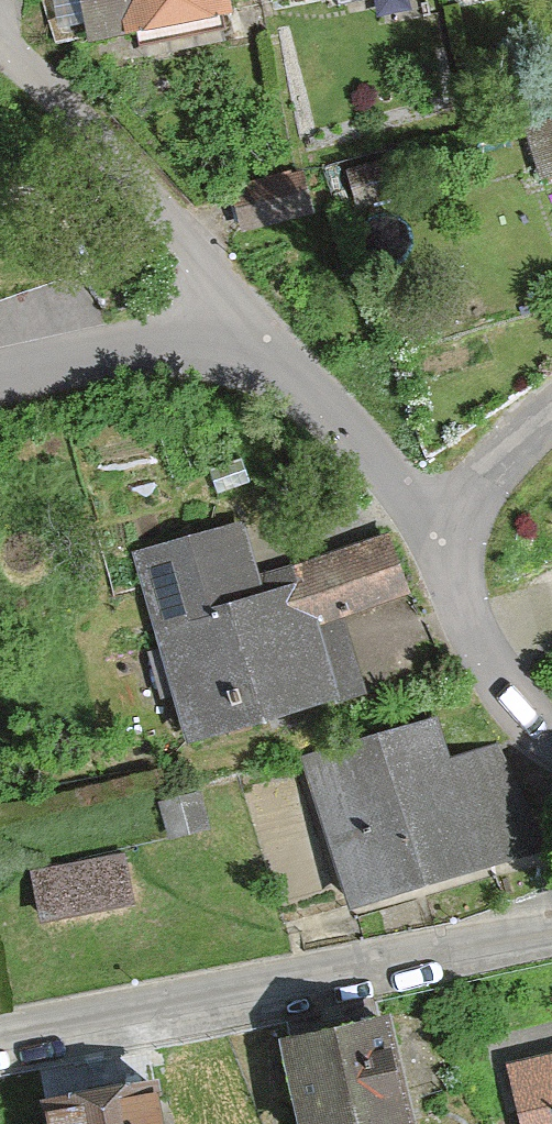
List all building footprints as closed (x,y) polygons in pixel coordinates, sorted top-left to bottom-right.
[(124,45),(238,22),(233,1),(240,0),(115,0),(124,45)] [(300,11),(350,0),(297,0),(300,11)] [(528,131),(545,187),(551,185),(551,124),(528,131)] [(421,171),(383,184),(390,208),(429,195),(421,171)] [(297,178),(235,195),(246,237),(309,221),(297,178)] [(245,463),(214,475),(222,497),(253,485),(245,463)] [(135,562),(156,635),(302,591),(296,570),(262,580),(247,529),(135,562)] [(302,591),(156,635),(190,748),(347,702),(325,627),(414,601),(395,541),(296,570),(302,591)] [(435,725),(308,766),(357,916),(538,858),(503,749),(449,767),(435,725)] [(163,806),(172,839),(212,828),(203,795),(163,806)] [(126,860),(36,878),(46,928),(136,910),(126,860)] [(287,1049),(304,1123),(413,1123),(391,1027),(287,1049)] [(47,1108),(50,1123),(169,1123),(163,1088),(47,1108)]
